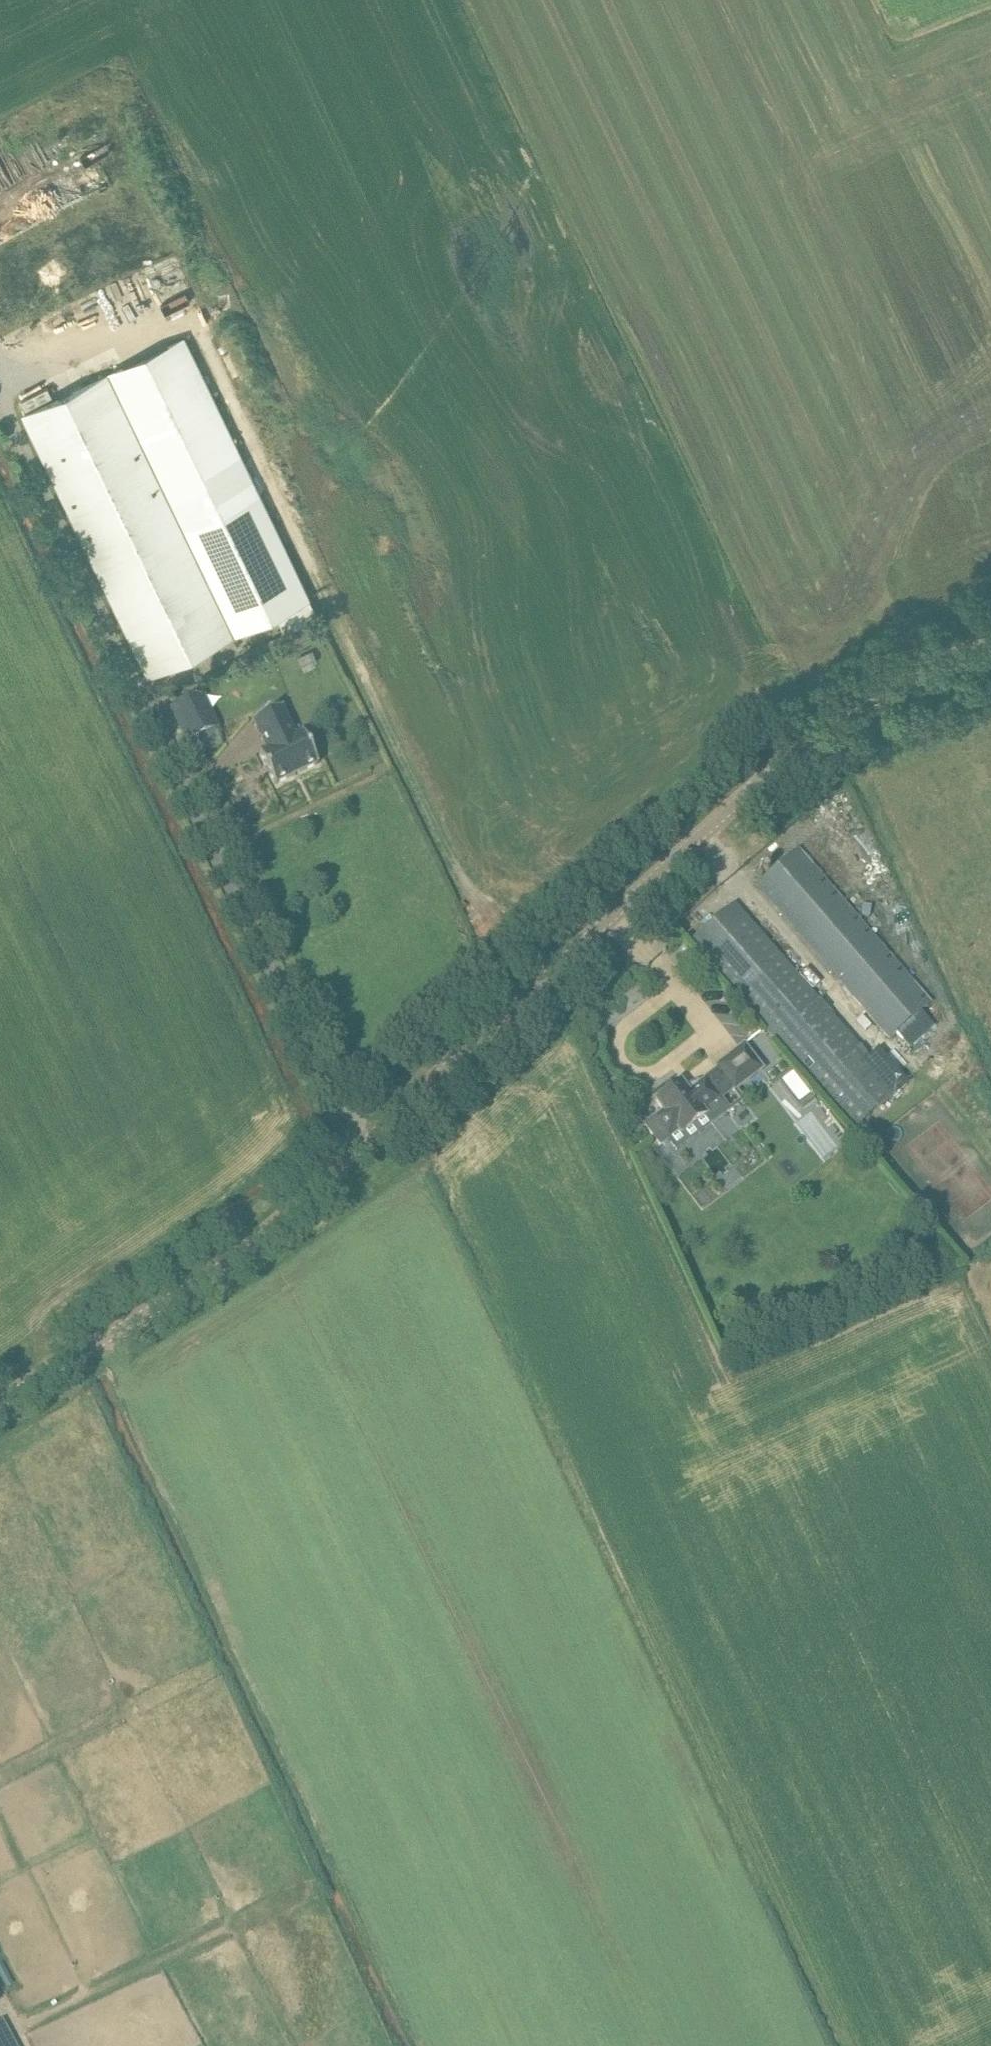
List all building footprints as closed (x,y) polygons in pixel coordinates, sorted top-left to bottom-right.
[(185,340),(23,417),(147,674),(308,596),(185,340)] [(203,692),(170,707),(186,743),(219,727),(203,692)] [(284,706),(253,721),(265,750),(260,752),(276,786),(319,765),(303,732),(296,735),(284,706)] [(797,850),(757,884),(771,900),(890,1037),(896,1033),(909,1048),(934,1027),(921,1011),(931,1003),(810,865),(797,850)] [(736,903),(691,942),(704,957),(814,1085),(852,1129),(901,1087),(908,1081),(879,1047),(871,1054),(868,1056),(860,1046),(749,918),(736,903)] [(744,1045),(716,1067),(718,1070),(734,1090),(735,1091),(763,1069),(744,1045)] [(653,1119),(644,1126),(660,1146),(668,1140),(674,1149),(684,1142),(686,1144),(729,1111),(722,1101),(735,1091),(734,1090),(718,1070),(705,1080),(699,1085),(697,1083),(686,1087),(682,1082),(656,1101),(664,1111),(653,1119)] [(779,1083),(800,1111),(815,1099),(793,1071),(779,1083)] [(12,2037),(0,2044),(0,2045),(17,2045),(12,2037)]
